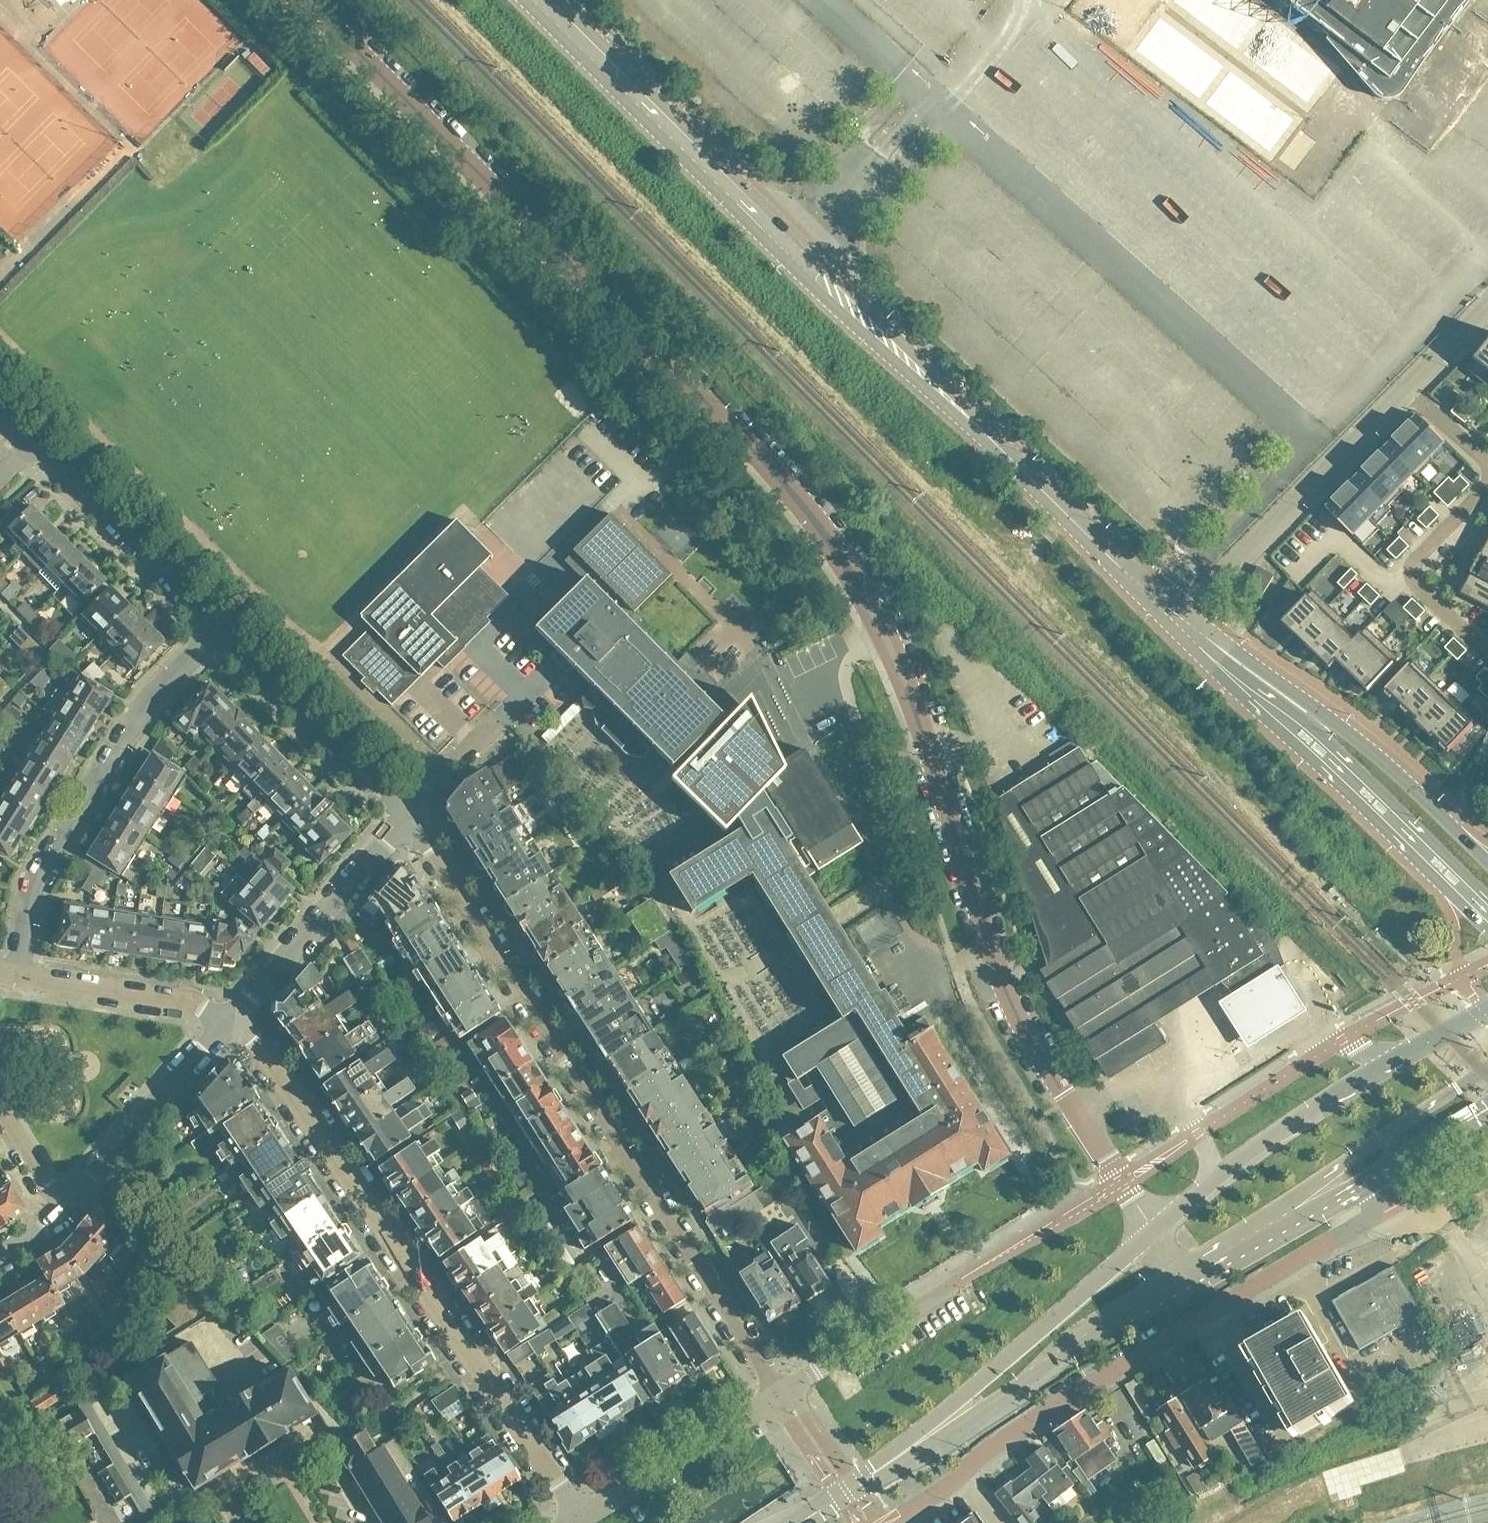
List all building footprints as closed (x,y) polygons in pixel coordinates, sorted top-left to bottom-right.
[(882,138),(888,132),(885,129),(879,135),(882,138)] [(1487,379),(1487,342),(1467,369),(1485,383),(1487,379)] [(1458,417),(1466,406),(1459,401),(1451,411),(1458,417)] [(1466,406),(1458,417),(1466,423),(1474,412),(1466,406)] [(1402,430),(1432,460),(1433,460),(1429,456),(1445,441),(1418,415),(1402,430)] [(1417,475),(1432,460),(1402,430),(1387,446),(1417,475)] [(1372,461),(1402,491),(1402,490),(1399,487),(1413,473),(1416,476),(1417,475),(1387,446),(1372,461)] [(1357,476),(1387,506),(1402,491),(1372,461),(1357,476)] [(1454,482),(1463,491),(1470,484),(1460,475),(1454,482)] [(1341,492),(1368,518),(1382,504),(1386,507),(1387,506),(1357,476),(1341,492)] [(1457,497),(1463,491),(1454,482),(1449,477),(1442,483),(1457,497)] [(1368,518),(1341,492),(1325,508),(1352,535),(1368,518)] [(49,526),(31,508),(28,510),(22,503),(15,506),(12,509),(8,512),(4,517),(0,522),(0,523),(8,531),(6,532),(16,543),(11,548),(18,556),(21,554),(27,548),(49,526)] [(1423,512),(1433,522),(1440,515),(1430,506),(1423,512)] [(1433,522),(1423,512),(1417,519),(1427,528),(1433,522)] [(879,993),(807,877),(863,843),(803,747),(778,763),(747,700),(740,707),(696,662),(692,666),(682,657),(677,662),(631,615),(671,574),(610,513),(565,560),(584,580),(535,628),(556,650),(551,655),(543,657),(539,672),(550,684),(566,680),(568,672),(573,667),(593,687),(581,699),(583,708),(592,710),(597,723),(627,753),(642,759),(654,748),(672,767),(682,757),(686,761),(670,778),(722,830),(735,817),(742,828),(701,853),(694,842),(665,861),(672,872),(667,875),(691,912),(751,875),(841,1019),(781,1057),(796,1081),(805,1075),(812,1086),(803,1092),(811,1104),(819,1099),(826,1110),(813,1118),(815,1121),(784,1141),(855,1251),(879,1236),(874,1227),(909,1204),(911,1206),(919,1201),(920,1203),(935,1194),(933,1192),(942,1187),(941,1184),(976,1162),(982,1171),(1007,1156),(929,1030),(917,1035),(916,1033),(907,1038),(895,1018),(899,1016),(883,990),(879,993)] [(460,644),(509,596),(480,566),(489,557),(491,558),(493,557),(456,519),(360,615),(371,626),(342,655),(391,705),(437,660),(444,666),(443,667),(444,668),(465,647),(464,646),(463,648),(460,644)] [(47,564),(67,545),(49,526),(27,548),(21,554),(39,572),(47,564)] [(1393,543),(1403,553),(1409,546),(1400,537),(1393,543)] [(1403,553),(1393,543),(1387,550),(1396,559),(1403,553)] [(65,582),(85,563),(67,545),(47,564),(65,582)] [(1481,554),(1471,573),(1487,582),(1487,558),(1481,554)] [(65,582),(89,607),(102,594),(97,588),(103,582),(85,563),(65,582)] [(1261,598),(1274,575),(1258,566),(1245,588),(1261,598)] [(1351,568),(1337,583),(1344,589),(1358,574),(1351,568)] [(1471,573),(1461,591),(1460,593),(1487,608),(1487,582),(1471,573)] [(0,577),(0,592),(1,593),(9,586),(0,577)] [(1364,599),(1374,589),(1367,583),(1358,593),(1364,599)] [(102,594),(89,607),(79,617),(97,635),(127,605),(109,587),(102,594)] [(1298,637),(1329,605),(1313,589),(1299,603),(1290,594),(1275,609),(1285,619),(1282,622),(1298,637)] [(1380,596),(1374,589),(1364,599),(1371,605),(1380,596)] [(1410,614),(1419,604),(1412,598),(1403,608),(1410,614)] [(27,620),(35,612),(25,602),(17,610),(27,620)] [(1419,604),(1410,614),(1416,620),(1426,611),(1419,604)] [(114,652),(145,623),(138,615),(138,612),(133,607),(130,608),(127,605),(97,635),(98,636),(114,652)] [(1314,652),(1345,620),(1344,619),(1329,605),(1298,637),(1308,646),(1307,646),(1312,650),(1314,652)] [(37,630),(45,623),(35,612),(27,620),(37,630)] [(1345,620),(1314,652),(1329,667),(1367,627),(1366,627),(1358,636),(1343,622),(1345,620)] [(157,632),(154,632),(145,623),(114,652),(132,670),(162,641),(163,637),(157,632)] [(20,627),(10,637),(35,662),(45,652),(20,627)] [(1383,642),(1367,627),(1329,667),(1330,668),(1337,661),(1352,675),(1383,642)] [(1451,653),(1461,644),(1454,637),(1444,647),(1451,653)] [(1383,642),(1352,675),(1369,690),(1399,658),(1383,642)] [(1461,644),(1451,653),(1458,660),(1467,650),(1461,644)] [(1384,691),(1400,707),(1429,677),(1413,661),(1384,691)] [(91,677),(100,668),(95,662),(84,672),(91,677)] [(1487,677),(1487,670),(1485,667),(1476,677),(1483,683),(1487,677)] [(98,682),(106,674),(100,668),(91,677),(98,682)] [(48,684),(52,677),(43,671),(37,677),(48,684)] [(114,696),(78,674),(65,694),(99,716),(103,708),(105,710),(114,696)] [(48,684),(37,677),(31,683),(44,691),(48,684)] [(755,694),(788,745),(814,729),(781,677),(755,694)] [(1429,677),(1400,707),(1409,716),(1413,720),(1416,722),(1447,689),(1446,689),(1444,691),(1429,677)] [(10,689),(0,679),(0,699),(10,689)] [(191,737),(198,730),(227,702),(209,683),(194,698),(194,697),(185,705),(186,706),(173,719),(191,737)] [(1462,704),(1447,689),(1416,722),(1431,737),(1462,704)] [(99,716),(65,694),(53,714),(88,737),(96,724),(94,722),(99,716)] [(241,714),(240,715),(227,702),(198,730),(207,740),(204,743),(212,751),(243,721),(245,719),(241,714)] [(22,715),(9,704),(5,710),(14,718),(17,721),(22,715)] [(1479,720),(1462,704),(1431,737),(1433,739),(1437,743),(1438,743),(1447,752),(1451,749),(1461,758),(1475,743),(1465,733),(1479,720)] [(14,718),(5,710),(0,716),(0,718),(9,725),(14,718)] [(80,750),(88,737),(53,714),(40,735),(73,756),(78,749),(80,750)] [(220,759),(223,756),(232,765),(260,738),(262,736),(251,725),(249,727),(243,721),(212,751),(220,759)] [(73,756),(40,735),(27,755),(62,777),(71,764),(69,763),(73,756)] [(177,750),(171,744),(160,738),(153,750),(168,759),(177,750)] [(230,767),(237,774),(231,779),(242,790),(279,753),(268,742),(266,744),(260,738),(232,765),(230,767)] [(1040,970),(1105,1075),(1162,1039),(1116,965),(1150,942),(1179,926),(1216,986),(1222,982),(1277,945),(1273,941),(1095,761),(1089,765),(1078,748),(1010,791),(994,800),(1040,945),(1047,965),(1040,970)] [(536,772),(515,752),(491,767),(506,791),(518,783),(523,790),(539,779),(535,772),(536,772)] [(242,824),(264,803),(296,771),(296,770),(294,772),(288,767),(290,765),(279,753),(242,790),(253,801),(247,806),(248,807),(236,818),(242,824)] [(148,762),(146,761),(138,774),(169,794),(182,773),(153,754),(148,762)] [(62,777),(27,755),(14,775),(47,796),(52,789),(54,790),(62,777)] [(200,762),(194,756),(182,769),(190,773),(200,762)] [(196,779),(208,767),(202,761),(200,762),(190,773),(196,779)] [(306,784),(308,782),(296,771),(264,803),(265,803),(268,801),(277,810),(274,812),(281,820),(312,790),(311,790),(306,784)] [(512,808),(501,791),(499,792),(485,771),(464,784),(446,807),(446,810),(447,812),(446,816),(446,817),(448,820),(449,822),(453,823),(455,824),(464,838),(465,838),(509,810),(512,808)] [(130,787),(131,788),(127,795),(160,816),(160,815),(161,816),(166,808),(162,805),(169,794),(138,774),(130,787)] [(47,796),(14,775),(1,795),(37,817),(45,805),(43,803),(47,796)] [(549,784),(541,790),(549,803),(560,796),(549,784)] [(299,838),(331,806),(313,788),(311,790),(312,790),(281,820),(299,838)] [(37,817),(1,795),(0,797),(0,822),(22,836),(26,829),(28,831),(37,817)] [(147,835),(160,816),(127,795),(126,796),(124,796),(117,807),(118,808),(114,815),(147,836),(147,835)] [(218,799),(211,806),(219,814),(226,807),(218,799)] [(219,814),(211,806),(202,815),(209,823),(219,814)] [(343,823),(343,819),(331,806),(299,838),(297,840),(319,863),(337,845),(338,845),(339,844),(338,842),(338,841),(348,831),(342,824),(343,823)] [(533,840),(523,825),(520,826),(509,810),(465,838),(474,853),(474,855),(473,860),(479,869),(484,870),(485,871),(485,870),(533,840)] [(147,836),(114,815),(110,821),(108,820),(100,834),(134,856),(143,842),(147,836)] [(17,843),(22,836),(0,822),(0,851),(11,858),(20,844),(17,843)] [(273,830),(266,823),(256,833),(263,840),(273,830)] [(200,846),(206,840),(195,830),(189,836),(200,846)] [(100,834),(92,847),(93,848),(88,855),(121,876),(142,889),(148,882),(126,869),(134,856),(100,834)] [(550,873),(539,856),(542,854),(533,840),(485,870),(485,871),(505,902),(506,902),(553,872),(552,871),(550,873)] [(179,846),(173,852),(186,863),(191,856),(179,846)] [(286,897),(292,889),(243,848),(237,855),(257,872),(247,884),(278,911),(288,898),(286,897)] [(280,873),(289,862),(274,849),(265,860),(280,873)] [(186,863),(173,852),(167,859),(180,870),(186,863)] [(95,884),(104,870),(86,859),(79,869),(90,876),(81,889),(92,895),(93,888),(95,884)] [(427,901),(411,877),(412,876),(405,865),(397,865),(368,899),(380,909),(390,924),(427,901)] [(102,888),(111,874),(104,870),(95,884),(102,888)] [(570,906),(558,887),(558,886),(560,884),(558,881),(558,880),(553,872),(506,902),(505,902),(505,903),(505,907),(506,911),(507,913),(511,916),(512,917),(514,918),(515,918),(516,918),(526,934),(570,906)] [(177,881),(189,892),(191,881),(183,874),(177,881)] [(226,888),(216,879),(211,886),(214,889),(220,894),(226,888)] [(125,897),(127,884),(121,880),(118,885),(116,896),(125,897)] [(212,899),(214,889),(211,886),(206,882),(203,897),(212,899)] [(262,930),(278,911),(247,884),(230,903),(233,906),(262,930)] [(167,886),(158,885),(156,897),(165,898),(167,886)] [(647,946),(671,929),(656,907),(655,908),(649,899),(626,914),(647,946)] [(441,923),(436,915),(437,914),(428,900),(427,901),(390,924),(386,926),(395,939),(391,941),(398,951),(441,923)] [(82,949),(89,905),(65,901),(60,934),(57,934),(54,936),(53,941),(54,943),(56,945),(74,948),(74,947),(82,949)] [(107,951),(114,908),(89,905),(82,949),(102,953),(106,950),(107,951)] [(242,952),(262,930),(233,906),(228,912),(234,918),(232,921),(235,924),(231,928),(227,928),(227,927),(209,924),(202,966),(201,969),(221,972),(222,967),(228,968),(242,952)] [(593,936),(583,920),(580,922),(570,906),(526,934),(536,950),(536,951),(535,956),(541,964),(545,966),(593,936)] [(130,954),(137,912),(114,908),(107,951),(117,952),(119,956),(127,957),(129,954),(130,954)] [(154,958),(161,916),(137,912),(130,954),(133,955),(135,958),(142,959),(145,957),(154,958)] [(184,924),(185,920),(161,916),(154,958),(165,960),(167,963),(177,965),(184,924)] [(202,966),(209,924),(198,923),(198,927),(184,924),(177,965),(193,967),(194,965),(202,966)] [(415,971),(455,946),(455,945),(457,944),(447,929),(446,930),(441,923),(398,951),(403,960),(406,958),(415,971)] [(681,938),(675,929),(654,942),(660,952),(681,938)] [(351,932),(343,936),(347,944),(355,939),(351,932)] [(610,969),(599,952),(602,950),(593,936),(545,966),(547,966),(558,984),(565,996),(565,997),(565,998),(610,969)] [(1222,982),(1235,996),(1284,965),(1277,945),(1222,982)] [(430,994),(471,967),(466,960),(465,961),(455,946),(415,971),(412,973),(418,982),(421,980),(430,994)] [(344,958),(356,978),(373,968),(360,948),(344,958)] [(392,955),(375,966),(378,971),(395,960),(392,955)] [(326,999),(317,986),(321,983),(310,965),(276,1005),(275,1014),(285,1028),(319,1004),(326,999)] [(1246,1049),(1307,1011),(1278,965),(1232,993),(1216,1003),(1246,1049)] [(435,1009),(441,1018),(484,990),(479,983),(481,982),(471,967),(430,994),(438,1006),(435,1009)] [(631,1001),(620,984),(622,982),(613,967),(610,969),(565,998),(564,1003),(570,1011),(574,1012),(575,1012),(586,1029),(631,1001)] [(685,968),(674,975),(681,986),(692,978),(685,968)] [(488,993),(487,994),(484,990),(441,1018),(446,1027),(450,1025),(459,1039),(500,1012),(488,993)] [(285,1028),(302,1052),(336,1029),(346,1022),(340,1013),(355,1003),(347,992),(322,1009),(319,1004),(285,1028)] [(653,1031),(644,1016),(641,1017),(631,1001),(586,1029),(597,1045),(596,1045),(596,1050),(598,1055),(602,1059),(606,1061),(651,1032),(651,1033),(653,1031)] [(480,1064),(518,1040),(504,1019),(467,1043),(480,1064)] [(336,1029),(302,1052),(319,1078),(353,1055),(350,1050),(356,1045),(360,1051),(379,1039),(367,1021),(352,1031),(346,1022),(336,1029)] [(673,1063),(664,1047),(661,1049),(651,1033),(651,1032),(606,1061),(607,1061),(626,1091),(627,1092),(673,1063)] [(480,1064),(494,1085),(532,1062),(518,1040),(480,1064)] [(341,1110),(380,1083),(374,1074),(394,1060),(386,1049),(362,1066),(358,1061),(324,1085),(341,1110)] [(255,1099),(244,1084),(243,1084),(238,1076),(242,1073),(235,1061),(227,1060),(195,1096),(198,1099),(206,1111),(197,1116),(207,1131),(254,1100),(255,1099)] [(494,1085),(507,1106),(545,1083),(532,1062),(494,1085)] [(691,1096),(682,1081),(684,1079),(673,1063),(627,1092),(626,1099),(631,1107),(636,1107),(636,1108),(637,1108),(648,1124),(691,1096)] [(387,1093),(380,1083),(341,1110),(358,1135),(393,1112),(389,1107),(414,1090),(407,1079),(387,1093)] [(521,1128),(558,1104),(545,1083),(507,1106),(521,1128)] [(461,1096),(466,1104),(477,1097),(471,1089),(461,1096)] [(744,1174),(725,1143),(744,1130),(736,1117),(724,1124),(722,1121),(714,1126),(704,1111),(702,1112),(691,1096),(648,1124),(658,1140),(657,1140),(658,1141),(657,1142),(658,1147),(660,1151),(664,1154),(667,1155),(668,1156),(687,1187),(688,1188),(686,1193),(692,1202),(698,1203),(704,1212),(728,1197),(730,1200),(750,1187),(742,1175),(744,1174)] [(477,1097),(466,1104),(470,1110),(481,1104),(477,1097)] [(410,1137),(406,1132),(432,1115),(424,1104),(419,1107),(413,1098),(393,1112),(358,1135),(376,1161),(410,1137)] [(278,1125),(272,1116),(266,1116),(265,1115),(264,1115),(254,1100),(207,1131),(191,1142),(195,1149),(215,1135),(222,1145),(219,1148),(229,1163),(275,1131),(275,1132),(276,1131),(275,1129),(278,1125)] [(521,1128),(534,1149),(572,1125),(558,1104),(521,1128)] [(459,1128),(471,1120),(464,1110),(452,1118),(459,1128)] [(490,1116),(480,1123),(485,1130),(495,1124),(490,1116)] [(547,1170),(585,1146),(572,1125),(534,1149),(547,1170)] [(295,1161),(275,1132),(275,1131),(229,1163),(231,1166),(235,1164),(244,1177),(240,1179),(250,1194),(300,1159),(300,1158),(295,1161)] [(419,1150),(414,1144),(380,1167),(395,1189),(430,1166),(442,1158),(437,1152),(439,1150),(433,1141),(419,1150)] [(561,1191),(599,1167),(585,1146),(547,1170),(558,1187),(561,1191)] [(269,1221),(271,1225),(318,1193),(317,1192),(316,1192),(306,1177),(311,1175),(300,1159),(250,1194),(260,1208),(263,1206),(272,1219),(269,1221)] [(411,1212),(445,1189),(456,1182),(459,1180),(453,1170),(439,1180),(430,1166),(395,1189),(410,1211),(411,1212)] [(615,1194),(609,1185),(599,1167),(561,1191),(558,1193),(551,1197),(558,1209),(560,1213),(564,1210),(571,1222),(615,1194)] [(744,1220),(763,1208),(797,1186),(787,1170),(728,1208),(726,1204),(707,1216),(706,1224),(711,1232),(720,1227),(725,1236),(746,1223),(744,1220)] [(126,1176),(116,1187),(115,1187),(134,1207),(145,1196),(126,1176)] [(459,1208),(472,1199),(466,1189),(462,1191),(456,1182),(445,1189),(411,1212),(425,1234),(460,1210),(459,1208)] [(13,1221),(13,1219),(27,1210),(11,1184),(0,1190),(0,1229),(13,1221)] [(328,1210),(329,1209),(318,1193),(271,1225),(281,1239),(284,1237),(293,1249),(289,1251),(292,1256),(338,1224),(337,1224),(328,1210)] [(584,1250),(632,1219),(621,1203),(615,1194),(571,1222),(577,1232),(574,1234),(584,1250)] [(104,1251),(122,1231),(97,1209),(91,1215),(90,1215),(78,1228),(79,1229),(104,1251)] [(425,1234),(441,1256),(483,1228),(475,1216),(467,1221),(460,1210),(425,1234)] [(540,1228),(566,1269),(574,1264),(548,1223),(540,1228)] [(188,1236),(179,1224),(171,1230),(180,1242),(188,1236)] [(359,1256),(349,1240),(348,1238),(351,1232),(345,1225),(339,1225),(338,1224),(337,1224),(338,1224),(292,1256),(302,1270),(305,1268),(314,1280),(310,1283),(313,1287),(359,1256)] [(830,1285),(803,1243),(806,1240),(796,1225),(769,1242),(807,1301),(822,1292),(821,1291),(830,1285)] [(660,1263),(637,1226),(603,1247),(627,1285),(641,1276),(660,1263)] [(104,1251),(79,1229),(62,1249),(87,1271),(104,1251)] [(445,1263),(460,1285),(501,1258),(496,1251),(504,1246),(498,1236),(484,1245),(480,1240),(445,1263)] [(62,1249),(54,1253),(54,1252),(37,1263),(46,1277),(56,1292),(83,1275),(87,1271),(62,1249)] [(203,1272),(217,1262),(219,1261),(211,1249),(188,1264),(198,1275),(203,1272)] [(798,1302),(766,1254),(753,1262),(753,1267),(739,1276),(768,1320),(782,1312),(788,1313),(796,1308),(796,1303),(798,1302)] [(501,1258),(460,1285),(475,1307),(523,1276),(524,1275),(517,1265),(509,1271),(501,1258)] [(382,1279),(377,1279),(365,1261),(351,1271),(350,1270),(338,1278),(338,1279),(325,1288),(336,1303),(327,1309),(339,1327),(345,1323),(348,1321),(387,1295),(386,1293),(389,1288),(382,1279)] [(209,1281),(224,1271),(217,1262),(203,1272),(209,1281)] [(684,1300),(660,1263),(641,1276),(664,1313),(670,1309),(684,1300)] [(1424,1313),(1395,1265),(1333,1301),(1362,1350),(1424,1313)] [(228,1268),(224,1271),(209,1281),(224,1302),(243,1289),(228,1268)] [(530,1284),(529,1285),(523,1276),(475,1307),(490,1329),(530,1302),(529,1300),(537,1294),(530,1284)] [(56,1292),(46,1277),(24,1290),(41,1319),(64,1305),(56,1292)] [(117,1305),(102,1280),(92,1286),(107,1311),(117,1305)] [(158,1310),(176,1294),(169,1285),(151,1301),(158,1310)] [(1,1304),(19,1333),(41,1319),(24,1290),(1,1304)] [(166,1318),(184,1302),(176,1294),(158,1310),(166,1318)] [(410,1327),(387,1295),(348,1321),(359,1337),(350,1343),(361,1360),(410,1327)] [(278,1316),(268,1301),(248,1315),(258,1329),(278,1316)] [(173,1325),(190,1310),(184,1302),(166,1318),(173,1325)] [(540,1329),(540,1330),(560,1316),(556,1310),(541,1320),(537,1315),(538,1315),(530,1302),(490,1329),(505,1352),(540,1329)] [(684,1376),(666,1346),(658,1334),(653,1325),(635,1337),(613,1303),(594,1315),(604,1329),(603,1330),(609,1339),(647,1399),(651,1397),(651,1398),(652,1397),(655,1401),(658,1403),(664,1399),(664,1394),(662,1391),(667,1388),(666,1387),(684,1376)] [(1,1304),(0,1304),(0,1344),(19,1333),(1,1304)] [(676,1318),(670,1309),(664,1313),(650,1321),(653,1325),(658,1334),(675,1324),(673,1320),(676,1318)] [(692,1313),(675,1324),(658,1334),(666,1346),(672,1342),(684,1360),(689,1357),(696,1369),(702,1366),(704,1370),(717,1362),(713,1356),(719,1353),(692,1313)] [(61,1321),(67,1331),(76,1325),(70,1316),(61,1321)] [(1355,1403),(1330,1361),(1305,1319),(1252,1350),(1301,1434),(1355,1403)] [(339,1327),(331,1333),(334,1338),(349,1328),(345,1323),(339,1327)] [(432,1361),(420,1343),(423,1338),(417,1330),(411,1330),(410,1327),(361,1360),(373,1377),(382,1371),(393,1387),(406,1379),(419,1371),(418,1370),(432,1361)] [(38,1335),(44,1344),(53,1339),(47,1329),(38,1335)] [(542,1349),(554,1342),(547,1330),(528,1343),(529,1346),(537,1357),(545,1352),(542,1349)] [(589,1351),(595,1361),(627,1412),(647,1399),(609,1339),(589,1351)] [(290,1340),(276,1350),(287,1362),(299,1353),(290,1340)] [(249,1457),(287,1434),(285,1432),(315,1414),(296,1383),(288,1370),(256,1390),(254,1387),(221,1407),(211,1391),(218,1386),(191,1341),(128,1380),(171,1451),(170,1452),(183,1475),(185,1473),(195,1489),(248,1456),(249,1457)] [(537,1357),(529,1346),(528,1343),(527,1342),(507,1355),(514,1365),(526,1358),(532,1367),(540,1362),(537,1357)] [(1,1372),(9,1367),(2,1356),(0,1357),(0,1370),(1,1372)] [(623,1414),(627,1412),(595,1361),(576,1374),(613,1432),(628,1422),(623,1414)] [(613,1432),(576,1374),(565,1381),(557,1386),(589,1436),(594,1433),(599,1441),(613,1432)] [(589,1436),(557,1386),(553,1379),(544,1385),(549,1393),(538,1400),(569,1449),(588,1437),(589,1436)] [(346,1431),(299,1381),(296,1383),(315,1414),(317,1413),(338,1448),(352,1439),(347,1430),(346,1431)] [(1224,1392),(1216,1397),(1206,1382),(1193,1390),(1191,1388),(1186,1391),(1186,1394),(1183,1397),(1209,1440),(1242,1421),(1224,1392)] [(439,1412),(462,1396),(454,1385),(431,1401),(439,1412)] [(60,1400),(52,1387),(36,1396),(44,1409),(60,1400)] [(1211,1456),(1174,1399),(1172,1400),(1169,1395),(1156,1404),(1159,1408),(1157,1409),(1170,1429),(1165,1432),(1175,1448),(1180,1444),(1194,1466),(1211,1456)] [(32,1407),(11,1420),(16,1427),(36,1414),(32,1407)] [(95,1433),(80,1408),(47,1427),(62,1453),(95,1433)] [(1115,1460),(1102,1440),(1110,1435),(1099,1418),(1092,1423),(1084,1412),(1054,1432),(1072,1458),(1078,1467),(1081,1471),(1087,1479),(1115,1460)] [(16,1427),(11,1420),(10,1418),(0,1424),(0,1438),(16,1427)] [(394,1440),(377,1450),(376,1449),(375,1449),(364,1431),(360,1433),(356,1425),(347,1430),(352,1439),(338,1448),(344,1456),(342,1457),(343,1461),(345,1464),(347,1466),(349,1468),(350,1471),(351,1470),(382,1522),(446,1522),(394,1440)] [(1237,1439),(1252,1465),(1264,1458),(1249,1432),(1237,1439)] [(477,1449),(468,1454),(495,1496),(518,1480),(491,1439),(491,1440),(487,1435),(474,1444),(477,1449)] [(1152,1441),(1145,1446),(1158,1465),(1165,1460),(1152,1441)] [(437,1442),(431,1446),(447,1468),(455,1463),(451,1455),(447,1457),(437,1442)] [(1078,1480),(1074,1475),(1071,1472),(1066,1466),(1060,1470),(1042,1447),(1026,1460),(1032,1467),(1027,1470),(1046,1493),(1041,1498),(1052,1513),(1061,1506),(1055,1498),(1078,1480)] [(473,1509),(481,1504),(485,1510),(487,1509),(488,1511),(498,1504),(497,1503),(499,1501),(495,1496),(468,1454),(456,1463),(455,1463),(447,1468),(473,1509)] [(1072,1458),(1065,1464),(1066,1466),(1071,1472),(1074,1475),(1078,1480),(1091,1495),(1095,1492),(1087,1479),(1081,1471),(1078,1467),(1072,1458)] [(131,1494),(113,1464),(98,1472),(117,1503),(131,1494)] [(424,1476),(454,1522),(473,1509),(447,1468),(437,1475),(433,1469),(424,1476)] [(1041,1498),(1046,1493),(1027,1470),(1011,1483),(996,1495),(992,1499),(1002,1512),(1007,1508),(1019,1522),(1044,1522),(1046,1521),(1044,1518),(1048,1515),(1052,1513),(1041,1498)] [(1196,1494),(1204,1489),(1193,1473),(1185,1477),(1196,1494)] [(975,1512),(959,1522),(983,1522),(975,1512)]
